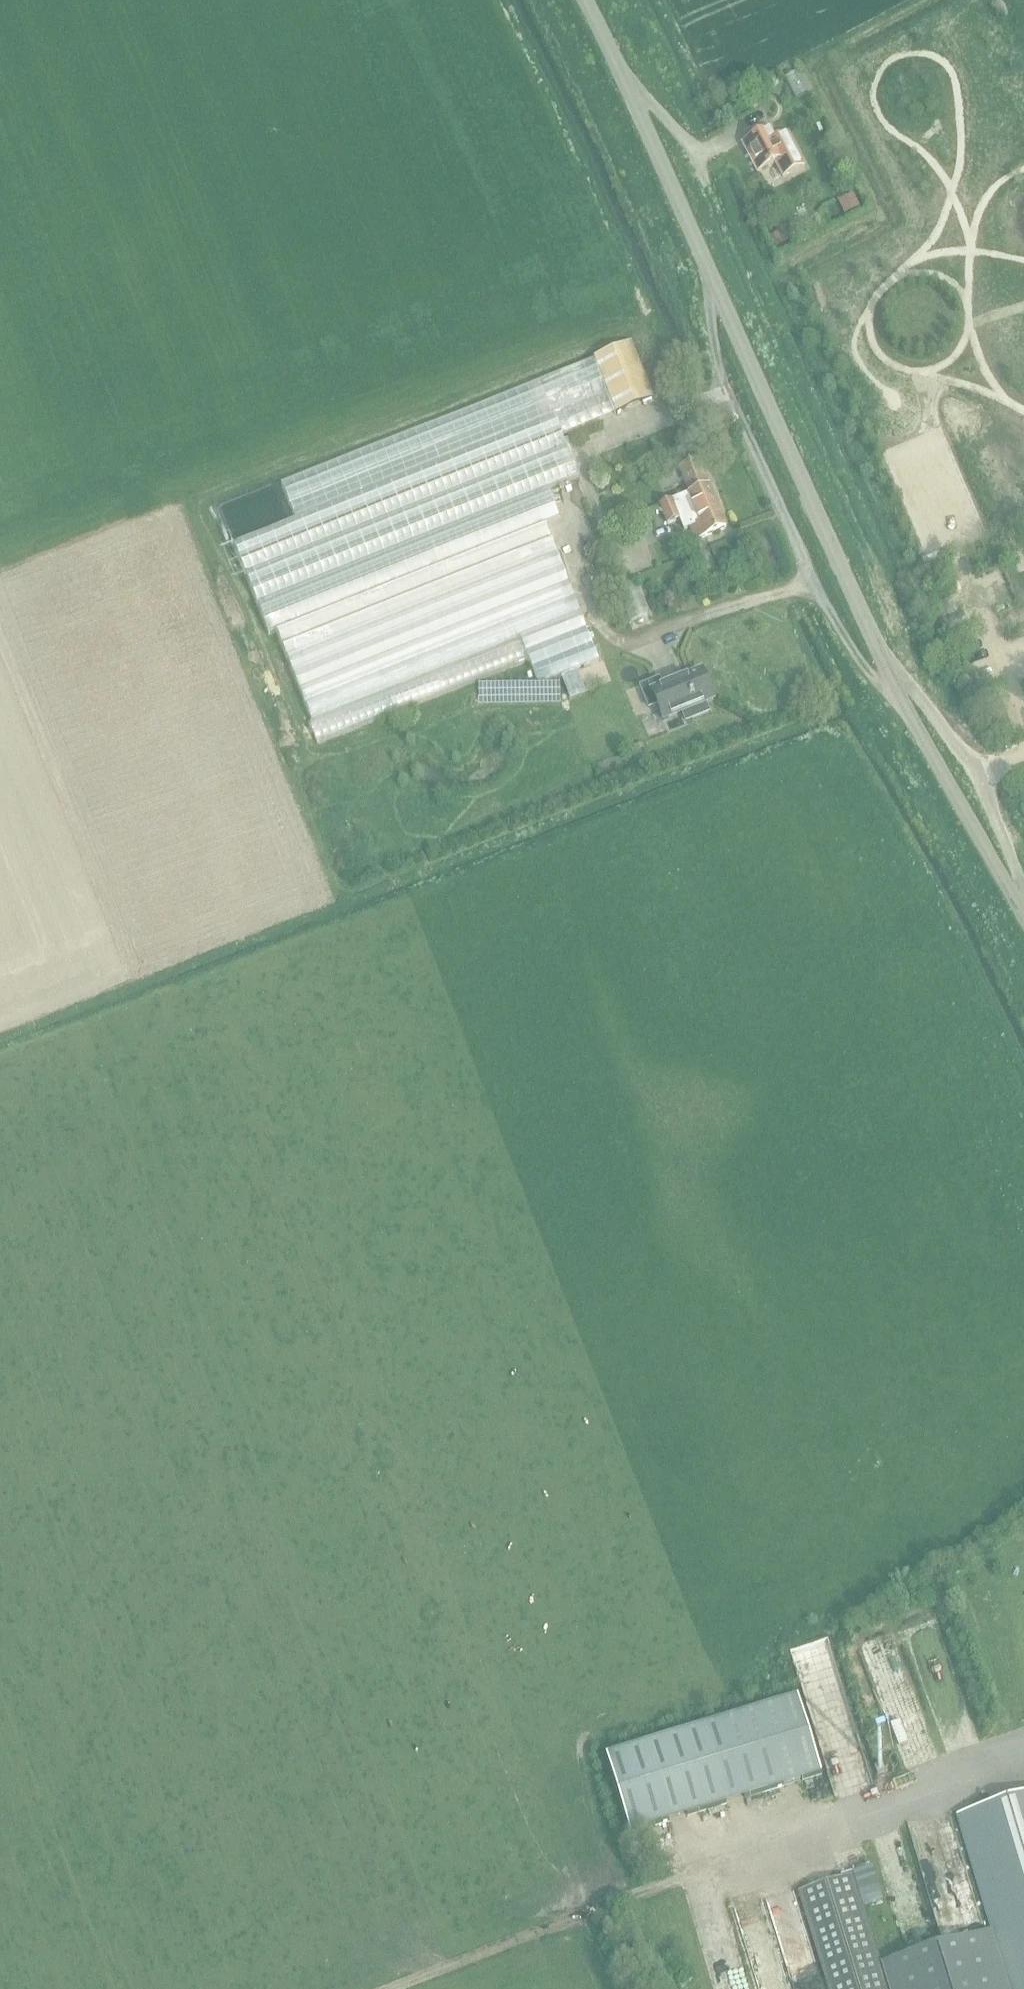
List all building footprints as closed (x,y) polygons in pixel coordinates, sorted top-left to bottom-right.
[(789,134),(777,141),(771,129),(742,144),(757,172),(761,170),(776,161),(785,179),(807,168),(789,134)] [(837,199),(846,216),(861,208),(853,191),(837,199)] [(594,357),(616,413),(653,399),(631,343),(594,357)] [(233,546),(263,629),(273,625),(310,719),(521,636),(539,682),(599,660),(546,519),(570,509),(561,485),(575,479),(557,434),(616,413),(594,357),(277,483),(294,522),(233,546)] [(663,514),(712,494),(698,460),(679,468),(690,494),(660,506),(663,514)] [(694,540),(726,528),(712,494),(663,514),(668,525),(678,521),(684,530),(690,528),(694,540)] [(705,704),(714,700),(702,671),(662,687),(659,680),(641,687),(649,708),(657,704),(664,720),(683,712),(687,722),(709,713),(705,704)] [(797,1695),(605,1754),(629,1832),(821,1773),(797,1695)] [(1011,1988),(1023,1988),(1023,1794),(958,1815),(994,1931),(1011,1988)] [(828,1988),(888,1988),(881,1966),(853,1875),(798,1892),(828,1988)] [(881,1966),(888,1988),(1011,1988),(994,1931),(881,1966)]
